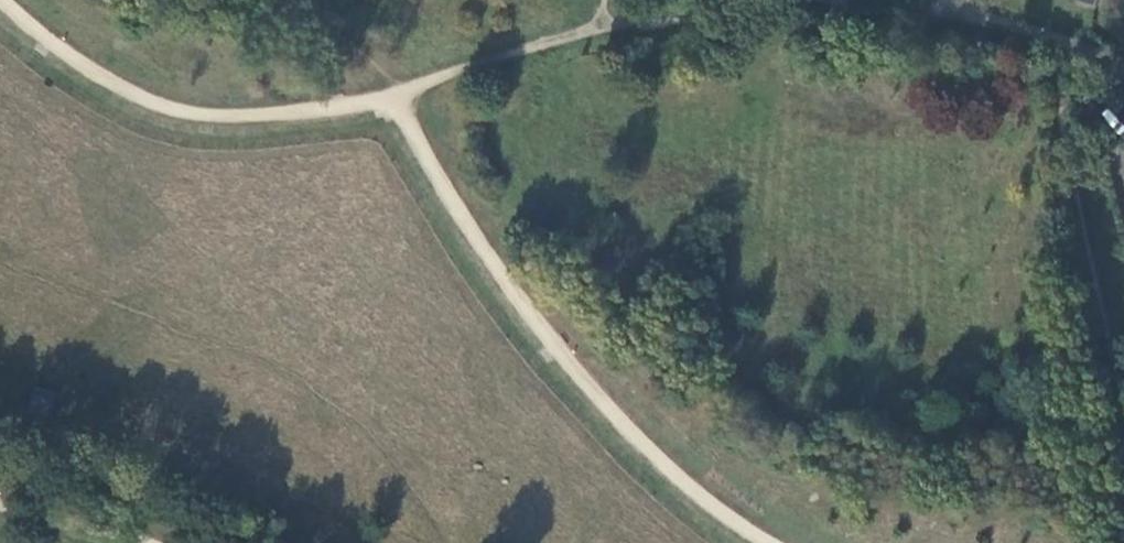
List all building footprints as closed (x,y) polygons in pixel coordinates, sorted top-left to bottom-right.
[(1096,0),(1064,0),(1094,8),(1096,0)]
